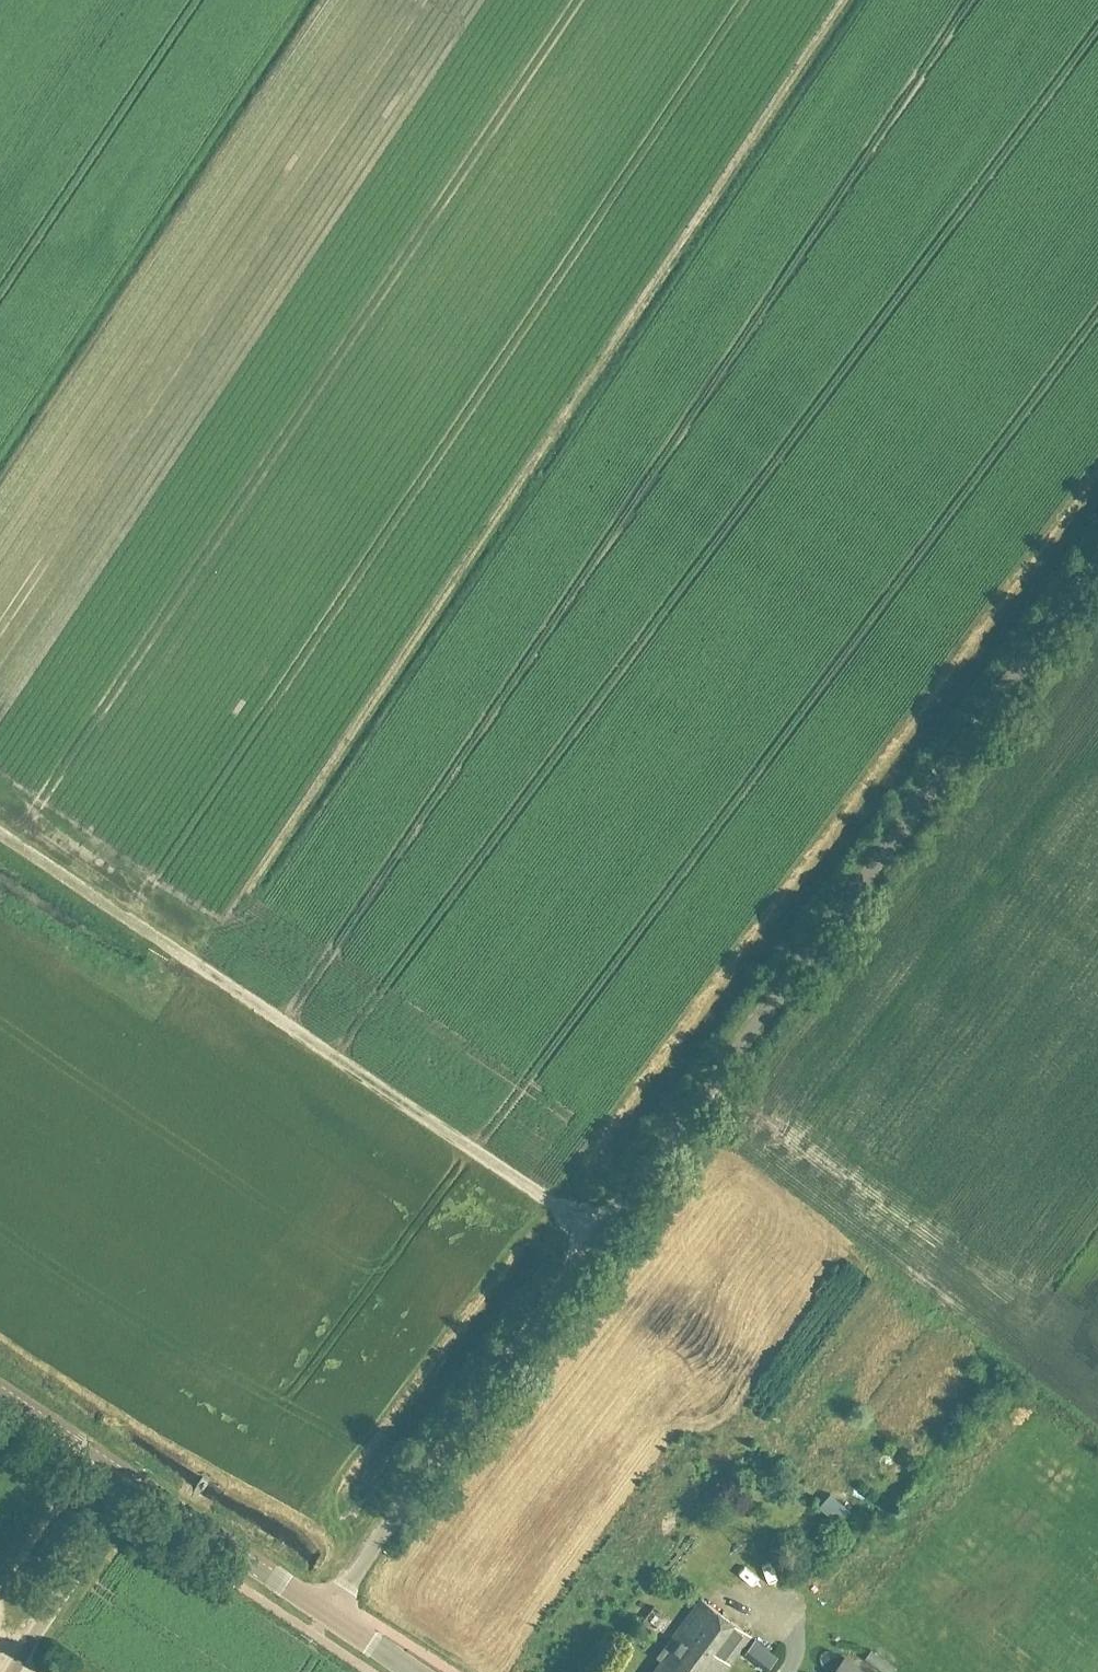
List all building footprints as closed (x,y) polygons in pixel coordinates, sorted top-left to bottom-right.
[(751,1636),(702,1599),(657,1657),(662,1661),(653,1671),(723,1671),(751,1636)] [(1088,1620),(1097,1627),(1097,1606),(1088,1620)] [(844,1657),(833,1671),(865,1671),(844,1657)]
